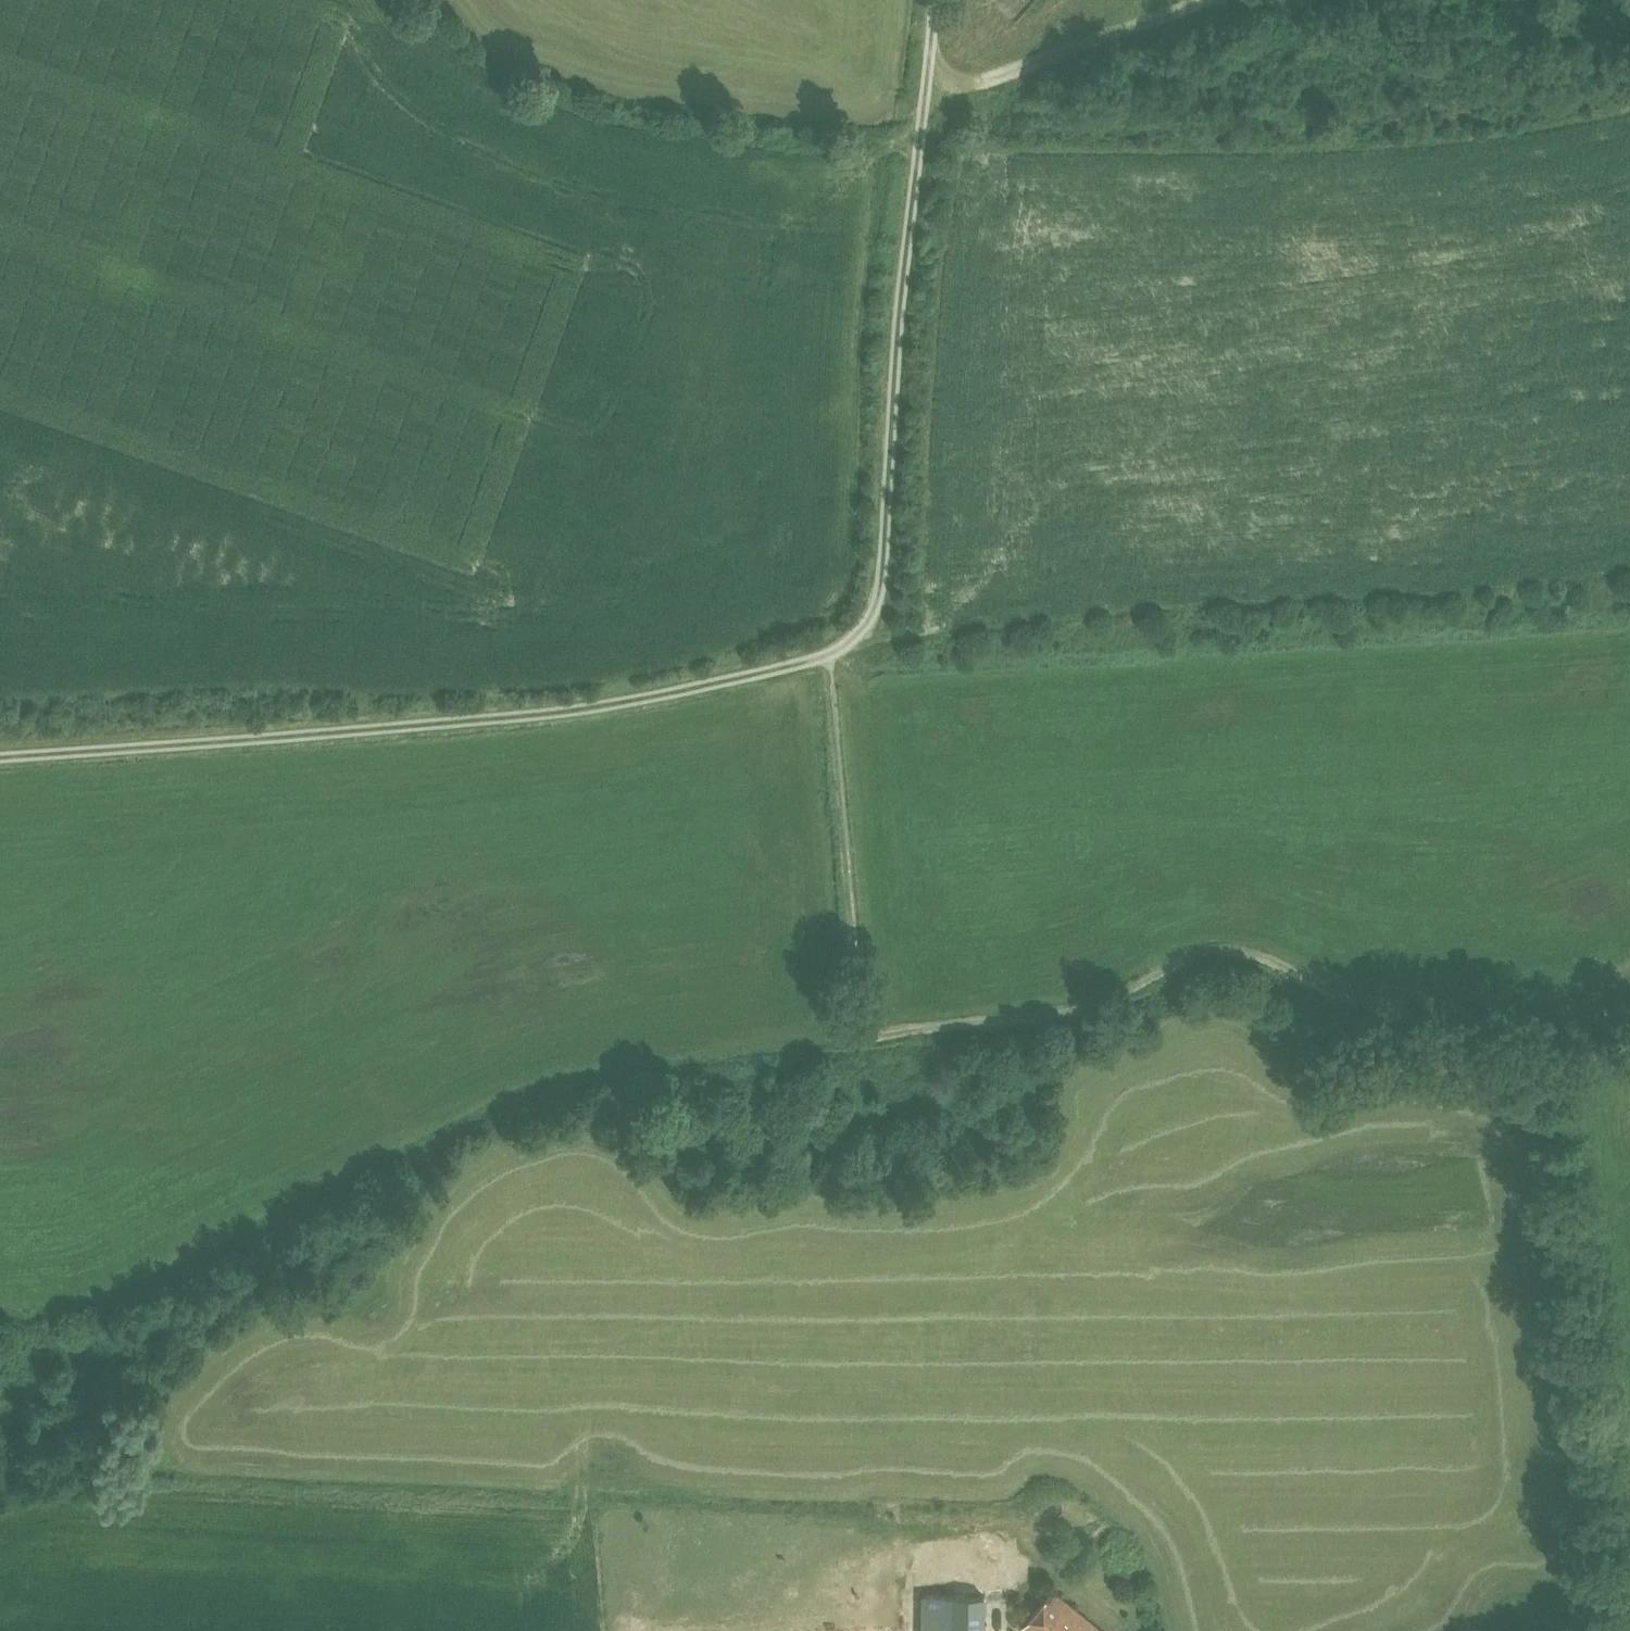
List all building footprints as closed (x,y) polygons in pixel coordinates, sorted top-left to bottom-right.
[(985,1544),(985,1573),(946,1573),(946,1570),(926,1570),(926,1592),(921,1592),(921,1630),(988,1630),(989,1596),(1017,1596),(1017,1575),(1028,1574),(1028,1559),(1017,1559),(1017,1542),(985,1544)] [(1053,1589),(1022,1627),(1027,1630),(1104,1630),(1053,1589)]
